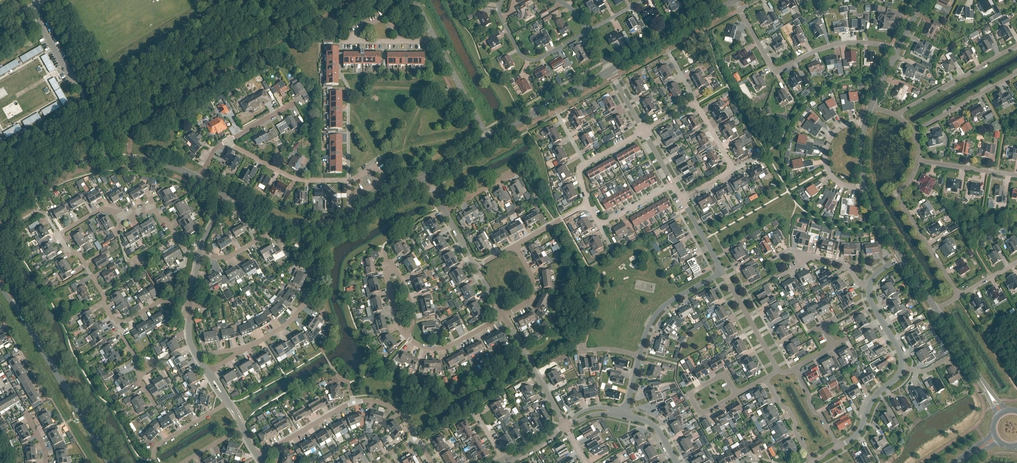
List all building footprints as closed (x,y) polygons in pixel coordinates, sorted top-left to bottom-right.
[(532,3),(530,0),(529,0),(517,7),(520,13),(522,12),(526,20),(533,16),(528,8),(527,9),(526,6),(528,4),(528,5),(532,3)] [(600,11),(596,4),(594,6),(590,0),(588,0),(584,2),(590,13),(592,12),(594,15),(600,11)] [(600,11),(601,12),(606,9),(603,3),(606,1),(606,0),(596,0),(597,0),(595,1),(596,4),(600,11)] [(668,4),(672,11),(676,9),(677,10),(682,7),(679,1),(675,3),(674,0),(665,0),(663,1),(666,5),(668,4)] [(790,8),(791,9),(796,6),(792,0),(789,2),(788,0),(781,0),(783,4),(778,6),(781,12),(788,8),(787,7),(789,6),(790,8)] [(952,8),(948,6),(950,2),(946,0),(939,0),(936,4),(943,7),(941,11),(949,15),(952,8)] [(992,9),(987,0),(983,0),(979,2),(985,13),(992,9)] [(653,19),(659,15),(655,8),(652,10),(650,7),(641,12),(645,20),(646,22),(650,20),(649,18),(652,16),(653,19)] [(963,10),(964,9),(959,7),(955,15),(960,17),(960,16),(966,16),(966,20),(975,19),(974,12),(970,12),(970,9),(965,9),(965,10),(963,10)] [(541,19),(549,14),(547,10),(539,14),(541,19)] [(484,28),(491,24),(486,14),(483,15),(481,12),(475,15),(478,20),(480,19),(484,28)] [(764,12),(757,16),(762,25),(767,22),(769,25),(778,20),(774,14),(767,17),(764,12)] [(894,22),(895,15),(879,13),(878,21),(881,21),(881,25),(880,25),(880,27),(879,27),(879,31),(882,31),(882,30),(887,31),(888,24),(887,24),(888,22),(894,22)] [(544,22),(547,21),(552,18),(550,14),(545,17),(542,19),(544,22)] [(865,22),(868,22),(868,16),(865,16),(865,19),(862,19),(862,21),(858,21),(858,31),(865,31),(865,22)] [(642,29),(645,27),(642,21),(639,23),(636,17),(626,23),(630,31),(640,26),(642,29)] [(1007,17),(1000,21),(1003,26),(1010,22),(1007,17)] [(817,39),(824,35),(819,27),(822,25),(819,19),(812,23),(815,27),(811,29),(817,39)] [(562,36),(571,31),(567,25),(564,26),(563,24),(561,20),(556,23),(559,29),(559,30),(562,36)] [(848,28),(846,21),(840,22),(833,23),(833,27),(834,30),(833,31),(833,32),(834,33),(835,33),(840,33),(845,32),(844,29),(848,28)] [(940,28),(942,24),(935,21),(932,26),(927,24),(925,27),(927,28),(923,34),(932,38),(936,29),(937,28),(936,28),(937,26),(940,28)] [(740,41),(742,34),(736,32),(737,28),(728,26),(728,29),(726,29),(725,32),(727,32),(725,37),(740,41)] [(1007,27),(1000,31),(1001,33),(999,33),(999,34),(1001,38),(1002,38),(1004,37),(1006,42),(1013,38),(1007,27)] [(801,46),(804,44),(800,36),(803,34),(800,28),(795,31),(797,36),(793,39),(796,43),(795,44),(797,47),(800,45),(801,46)] [(541,32),(543,35),(533,40),(537,47),(544,44),(545,46),(549,43),(546,39),(549,37),(545,30),(541,32)] [(497,37),(500,36),(498,32),(490,37),(491,40),(488,42),(492,50),(501,45),(497,37)] [(625,32),(618,35),(616,32),(606,38),(610,45),(618,40),(620,43),(625,40),(629,46),(632,45),(625,32)] [(990,46),(994,44),(989,35),(982,39),(984,43),(980,45),(985,54),(992,50),(990,46)] [(776,51),(784,47),(782,42),(783,41),(780,36),(773,40),(775,44),(772,46),(776,51)] [(922,56),(925,50),(930,53),(934,46),(926,42),(924,47),(919,45),(918,46),(917,46),(914,53),(922,56)] [(581,63),(588,59),(583,50),(584,50),(582,45),(574,50),(581,63)] [(44,52),(41,46),(35,49),(39,55),(41,53),(42,52),(44,52)] [(323,84),(324,85),(326,86),(328,85),(330,85),(332,86),(338,86),(338,48),(333,48),(331,48),(330,48),(328,48),(327,48),(325,48),(323,48),(323,50),(327,50),(327,58),(324,58),(324,62),(327,62),(327,72),(324,72),(324,74),(323,76),(326,76),(326,83),(323,84)] [(967,64),(973,60),(970,55),(973,53),(970,48),(967,49),(968,52),(960,57),(961,60),(964,58),(967,64)] [(36,56),(39,55),(35,49),(30,52),(33,58),(35,57),(36,56)] [(745,66),(756,60),(752,53),(748,55),(745,49),(734,56),(737,61),(741,59),(745,66)] [(360,54),(343,54),(343,66),(343,69),(345,69),(345,66),(353,66),(353,69),(357,69),(357,66),(367,66),(367,69),(371,69),(371,66),(379,66),(379,69),(381,69),(381,66),(381,64),(381,62),(381,60),(381,54),(363,54),(363,51),(360,51),(360,54)] [(33,58),(30,52),(25,55),(28,61),(31,59),(32,58),(33,58)] [(858,53),(858,52),(847,53),(848,60),(843,61),(844,68),(849,67),(849,64),(857,63),(856,53),(858,53)] [(874,63),(874,53),(868,53),(868,60),(865,59),(864,66),(870,66),(870,63),(874,63)] [(49,60),(46,54),(41,58),(42,60),(43,61),(44,63),(49,60)] [(424,54),(387,54),(387,60),(387,62),(387,64),(387,66),(387,69),(389,69),(389,66),(397,66),(397,69),(401,69),(401,66),(411,66),(411,69),(415,69),(415,66),(422,66),(422,69),(424,69),(424,54)] [(28,61),(25,55),(20,58),(23,64),(25,63),(26,62),(28,61)] [(507,70),(514,67),(509,56),(506,58),(504,55),(497,59),(499,64),(503,62),(507,70)] [(843,75),(841,61),(837,62),(836,56),(832,56),(833,57),(826,59),(827,66),(834,65),(835,70),(837,69),(838,75),(839,75),(843,75)] [(565,70),(570,67),(566,60),(563,61),(560,58),(557,60),(550,64),(554,71),(563,66),(565,70)] [(20,65),(16,60),(11,63),(14,68),(16,68),(17,67),(20,65)] [(951,71),(956,68),(951,60),(943,64),(946,69),(945,69),(947,73),(951,71)] [(819,72),(825,70),(822,63),(819,65),(818,62),(813,63),(814,64),(808,66),(811,74),(819,71),(819,72)] [(14,68),(11,63),(6,66),(9,71),(12,70),(13,69),(14,68)] [(923,74),(926,69),(917,65),(916,68),(907,64),(905,70),(907,71),(905,75),(911,77),(910,78),(914,80),(915,77),(914,77),(917,71),(923,74)] [(55,70),(52,65),(47,68),(48,70),(48,71),(50,73),(55,70)] [(662,76),(669,71),(666,66),(663,68),(661,65),(653,70),(656,75),(660,72),(662,76)] [(9,71),(6,66),(1,69),(4,74),(5,74),(6,73),(9,71)] [(548,77),(552,74),(548,68),(545,69),(544,67),(534,72),(538,80),(547,75),(548,77)] [(692,78),(695,84),(703,79),(701,76),(703,75),(701,70),(694,73),(695,76),(692,78)] [(669,79),(673,77),(669,71),(662,76),(664,79),(661,80),(664,85),(671,81),(669,79)] [(733,76),(737,83),(741,80),(737,73),(733,76)] [(804,87),(809,84),(805,78),(801,80),(797,73),(796,74),(796,73),(794,74),(795,75),(791,76),(793,79),(792,80),(792,81),(789,82),(793,88),(796,87),(799,86),(798,84),(801,83),(804,87)] [(759,90),(766,87),(763,80),(761,77),(759,78),(757,74),(750,78),(752,82),(754,81),(759,90)] [(515,78),(517,82),(516,82),(517,85),(519,84),(524,94),(531,90),(526,80),(524,82),(522,79),(520,75),(515,78)] [(632,85),(635,91),(643,86),(641,83),(644,81),(643,79),(642,77),(636,80),(638,82),(632,85)] [(52,86),(57,83),(54,78),(49,81),(50,84),(51,85),(52,86)] [(303,98),(309,95),(307,91),(306,92),(300,83),(299,84),(297,79),(292,82),(293,83),(292,84),(293,85),(291,86),(297,96),(299,94),(300,95),(301,95),(303,98)] [(705,82),(703,79),(695,84),(698,89),(702,87),(703,90),(710,86),(707,81),(705,82)] [(281,95),(289,90),(287,86),(285,87),(282,82),(270,89),(274,95),(279,92),(281,95)] [(60,88),(58,85),(57,83),(52,86),(52,88),(53,89),(55,91),(60,88)] [(668,88),(672,93),(679,89),(676,83),(673,85),(671,83),(665,86),(666,89),(668,88)] [(906,92),(908,88),(902,85),(900,88),(897,87),(895,92),(894,91),(892,96),(898,100),(900,96),(902,97),(903,96),(904,95),(903,94),(905,91),(906,92)] [(646,92),(643,86),(635,91),(638,96),(643,94),(644,96),(649,93),(648,90),(646,92)] [(814,90),(812,86),(808,90),(808,91),(807,92),(806,90),(805,91),(802,95),(804,98),(805,97),(806,96),(807,96),(807,95),(808,95),(809,94),(810,93),(811,92),(812,92),(813,91),(814,90)] [(63,94),(60,89),(55,92),(58,97),(63,94)] [(678,97),(683,95),(679,89),(672,93),(675,99),(673,100),(674,103),(679,100),(678,97)] [(784,90),(778,94),(779,96),(776,98),(779,104),(782,102),(782,103),(787,100),(789,103),(793,101),(790,95),(788,97),(784,90)] [(270,101),(264,91),(255,96),(255,95),(249,98),(249,97),(246,98),(246,100),(240,104),(246,113),(253,109),(254,110),(259,107),(260,104),(259,103),(262,101),(264,104),(270,101)] [(342,92),(336,92),(334,92),(331,92),(329,92),(327,92),(327,94),(330,94),(330,102),(327,102),(327,103),(327,106),(330,106),(330,116),(327,116),(327,120),(330,120),(330,127),(327,127),(327,129),(329,129),(331,129),(334,129),(336,129),(342,129),(342,92)] [(857,93),(849,94),(852,110),(855,110),(853,102),(859,101),(857,93)] [(1006,102),(1012,99),(1009,93),(1003,97),(1001,93),(994,97),(1000,107),(1006,103),(1006,102)] [(66,99),(63,94),(58,97),(59,99),(61,102),(66,99)] [(852,110),(849,94),(840,96),(841,101),(844,100),(845,105),(842,106),(843,112),(852,110)] [(642,103),(645,109),(653,104),(651,101),(653,100),(651,95),(645,98),(647,101),(642,103)] [(606,107),(613,102),(610,97),(604,101),(603,98),(597,101),(599,104),(603,102),(606,107)] [(69,104),(66,99),(61,102),(62,105),(64,107),(69,104)] [(833,99),(826,103),(834,117),(837,116),(833,109),(837,106),(833,99)] [(60,108),(57,102),(55,103),(52,105),(55,111),(60,108)] [(610,111),(616,107),(613,102),(606,107),(608,111),(604,114),(606,117),(611,113),(610,111)] [(710,111),(714,116),(721,112),(719,109),(722,107),(719,102),(713,105),(714,108),(710,111)] [(834,117),(826,103),(818,108),(821,112),(823,111),(826,115),(823,116),(827,122),(834,117)] [(653,104),(645,109),(648,114),(654,111),(655,113),(661,110),(658,105),(655,107),(653,104)] [(55,111),(52,105),(49,107),(48,107),(47,108),(50,114),(55,111)] [(221,105),(217,107),(221,113),(226,114),(229,113),(226,106),(221,105)] [(978,119),(984,115),(986,120),(993,116),(990,111),(985,114),(979,105),(969,111),(973,118),(977,116),(978,119)] [(50,114),(47,108),(45,109),(44,110),(41,111),(45,117),(50,114)] [(581,111),(572,115),(573,118),(570,120),(573,125),(581,121),(580,119),(584,116),(581,111)] [(723,115),(721,112),(714,116),(717,122),(721,120),(722,122),(729,119),(726,114),(723,115)] [(41,119),(38,113),(36,114),(35,114),(33,116),(36,122),(41,119)] [(819,119),(812,114),(807,121),(821,130),(822,128),(816,123),(819,119)] [(207,121),(205,123),(211,134),(214,134),(217,132),(218,134),(227,129),(224,124),(226,122),(223,118),(220,117),(220,115),(219,115),(217,119),(208,123),(207,121)] [(36,122),(33,116),(30,118),(29,118),(27,119),(31,125),(36,122)] [(616,125),(623,120),(621,116),(614,119),(613,116),(607,120),(609,122),(613,120),(616,125)] [(686,128),(690,126),(697,121),(695,116),(689,120),(687,117),(681,120),(686,128)] [(952,130),(955,128),(956,131),(961,128),(959,125),(964,123),(960,116),(948,123),(952,130)] [(294,121),(292,117),(276,126),(281,135),(285,132),(284,131),(289,128),(291,130),(294,128),(296,131),(303,128),(298,119),(294,121)] [(31,125),(27,119),(26,120),(25,120),(22,122),(26,128),(31,125)] [(620,129),(626,125),(623,120),(616,125),(618,130),(614,132),(616,135),(621,132),(620,129)] [(583,125),(581,121),(573,125),(576,130),(582,126),(584,129),(589,126),(588,123),(583,125)] [(694,130),(700,126),(697,121),(690,126),(693,130),(688,133),(690,135),(695,132),(694,130)] [(721,129),(724,135),(732,130),(737,127),(735,124),(736,124),(735,122),(731,123),(730,121),(721,125),(723,128),(721,129)] [(821,130),(807,121),(802,128),(806,131),(808,128),(812,131),(811,134),(816,137),(821,130)] [(966,132),(972,129),(969,123),(963,127),(966,132)] [(22,130),(19,124),(17,125),(16,125),(14,127),(17,133),(22,130)] [(17,133),(14,127),(11,129),(10,129),(8,130),(12,136),(17,133)] [(674,133),(673,130),(671,128),(668,130),(666,127),(658,132),(661,137),(667,133),(669,136),(674,133)] [(543,132),(540,133),(542,137),(545,137),(546,137),(549,135),(551,138),(559,134),(555,128),(550,131),(548,129),(543,132)] [(263,142),(266,145),(278,137),(273,129),(269,131),(270,133),(265,136),(263,132),(260,134),(254,138),(258,145),(263,142)] [(594,137),(592,132),(592,131),(591,129),(585,132),(587,135),(581,138),(583,143),(591,139),(594,137)] [(938,138),(942,137),(940,129),(933,131),(934,136),(927,138),(929,147),(934,147),(934,146),(939,145),(938,138)] [(12,136),(8,130),(7,131),(6,131),(3,133),(6,139),(12,136)] [(733,134),(732,130),(724,135),(727,140),(731,138),(733,141),(739,137),(736,132),(733,134)] [(195,154),(202,147),(197,143),(201,139),(200,139),(202,137),(198,133),(196,135),(194,132),(186,139),(193,146),(190,149),(195,154)] [(676,135),(674,133),(669,136),(670,138),(664,142),(667,147),(675,142),(674,140),(676,139),(675,138),(677,138),(676,135)] [(562,140),(559,134),(551,138),(553,142),(551,143),(553,148),(556,146),(560,144),(558,141),(562,140)] [(700,143),(707,138),(704,134),(698,137),(697,134),(691,138),(693,140),(697,138),(700,143)] [(808,137),(799,135),(798,144),(814,147),(814,144),(806,143),(808,137)] [(342,136),(336,136),(334,136),(331,136),(329,136),(327,136),(327,138),(330,138),(330,146),(327,146),(327,149),(330,149),(330,160),(327,160),(327,164),(330,164),(330,171),(327,171),(327,173),(342,173),(342,136)] [(704,147),(710,143),(707,138),(700,143),(702,147),(698,150),(700,153),(705,149),(704,147)] [(591,139),(583,143),(586,148),(592,144),(595,150),(601,146),(597,139),(593,141),(591,139)] [(731,148),(734,153),(742,149),(740,146),(743,144),(740,139),(734,143),(735,145),(731,148)] [(958,143),(959,144),(959,145),(955,145),(954,150),(958,150),(958,153),(956,153),(956,154),(966,155),(968,148),(972,149),(973,142),(967,141),(967,144),(958,143)] [(812,156),(814,147),(798,144),(796,152),(801,153),(801,150),(806,151),(805,154),(812,156)] [(638,153),(641,151),(637,145),(632,148),(635,155),(637,158),(640,157),(638,153)] [(994,155),(996,146),(992,145),(991,146),(983,145),(983,150),(978,149),(977,155),(981,156),(981,157),(988,158),(988,154),(990,154),(990,155),(994,155)] [(558,148),(556,146),(553,148),(550,150),(553,155),(555,153),(557,157),(564,152),(561,147),(558,148)] [(679,154),(685,151),(683,149),(680,151),(677,146),(669,150),(671,155),(678,152),(679,154)] [(234,170),(240,160),(233,156),(236,153),(228,148),(225,152),(222,158),(229,162),(227,166),(234,170)] [(632,156),(635,155),(632,148),(627,151),(630,158),(632,161),(634,160),(632,156)] [(1015,148),(1015,150),(1010,150),(1008,160),(1016,162),(1016,155),(1016,148),(1015,148)] [(744,152),(742,149),(734,153),(737,159),(739,158),(741,160),(749,156),(746,151),(744,152)] [(627,159),(630,158),(627,151),(621,154),(625,160),(627,164),(629,163),(627,159)] [(683,156),(686,154),(685,151),(679,154),(681,157),(674,160),(677,165),(685,161),(683,156)] [(709,160),(717,156),(714,151),(708,154),(706,152),(701,155),(702,158),(707,155),(709,160)] [(564,160),(568,158),(564,152),(557,157),(558,160),(556,161),(559,166),(566,163),(564,160)] [(622,162),(625,160),(621,154),(616,157),(621,167),(624,166),(622,162)] [(301,164),(304,166),(308,160),(300,156),(298,159),(293,157),(288,166),(297,171),(301,164)] [(717,156),(709,160),(711,162),(706,164),(709,170),(718,165),(716,162),(720,161),(717,156)] [(614,167),(617,165),(613,159),(608,162),(611,168),(613,172),(615,170),(614,167)] [(802,159),(792,161),(794,170),(813,166),(813,162),(803,163),(802,159)] [(608,170),(611,168),(608,162),(602,165),(606,171),(608,175),(610,173),(608,170)] [(690,173),(695,170),(693,167),(690,169),(687,164),(679,169),(682,174),(688,170),(690,173)] [(603,173),(606,171),(602,165),(597,168),(601,174),(603,178),(605,176),(603,173)] [(766,176),(768,175),(765,170),(763,171),(760,165),(754,169),(759,176),(764,173),(766,176)] [(252,178),(257,170),(251,166),(248,171),(245,169),(239,179),(247,183),(250,177),(252,178)] [(559,173),(561,176),(568,172),(565,166),(560,169),(558,167),(553,170),(556,175),(559,173)] [(598,176),(601,174),(597,168),(592,171),(595,177),(597,180),(600,179),(598,176)] [(693,174),(698,171),(697,169),(695,170),(690,173),(691,175),(685,179),(688,184),(696,179),(693,174)] [(756,178),(759,176),(754,169),(749,172),(752,177),(750,178),(753,184),(755,183),(757,181),(756,178)] [(593,179),(595,177),(592,171),(587,174),(592,183),(594,182),(593,179)] [(644,172),(647,177),(647,176),(652,185),(658,182),(653,173),(649,175),(646,171),(644,172)] [(568,179),(572,177),(571,176),(571,174),(570,172),(568,172),(561,176),(563,180),(560,181),(563,186),(566,184),(570,182),(568,179)] [(647,176),(647,177),(643,178),(640,172),(638,173),(641,180),(642,179),(647,188),(652,185),(647,176)] [(268,185),(271,180),(263,175),(260,179),(258,183),(265,187),(263,191),(267,194),(271,187),(268,185)] [(742,175),(737,178),(741,186),(744,184),(746,187),(751,184),(747,178),(745,180),(742,175)] [(921,190),(921,191),(928,194),(929,194),(930,192),(930,191),(931,187),(933,186),(935,183),(934,181),(923,176),(922,176),(920,182),(923,184),(924,185),(922,186),(922,187),(921,190)] [(642,179),(641,180),(638,181),(636,177),(634,178),(636,183),(637,182),(642,191),(647,188),(642,179)] [(738,188),(741,186),(737,178),(732,181),(732,183),(730,184),(735,193),(740,190),(738,188)] [(519,196),(526,193),(523,188),(522,188),(518,180),(513,183),(514,185),(510,187),(513,194),(515,198),(519,195),(519,196)] [(637,182),(636,183),(633,184),(630,180),(628,181),(631,186),(632,185),(637,194),(642,191),(637,182)] [(961,190),(962,181),(958,181),(958,182),(956,181),(956,180),(950,180),(950,183),(949,183),(948,189),(952,190),(952,192),(957,193),(957,189),(961,190)] [(822,184),(820,181),(807,190),(812,198),(819,193),(815,188),(822,184)] [(284,194),(288,187),(279,182),(278,185),(275,184),(270,193),(274,195),(277,190),(284,194)] [(143,191),(147,188),(144,183),(138,187),(139,189),(135,191),(139,198),(145,194),(143,191)] [(983,197),(984,191),(980,190),(981,184),(971,183),(970,192),(977,193),(977,196),(983,197)] [(568,187),(566,184),(563,186),(560,188),(562,193),(565,191),(566,195),(574,190),(571,185),(568,187)] [(619,186),(622,191),(623,190),(628,199),(633,196),(628,187),(624,189),(622,185),(619,186)] [(728,196),(733,193),(730,188),(728,189),(725,185),(720,188),(724,196),(727,194),(728,196)] [(122,186),(114,191),(119,200),(120,200),(122,199),(123,199),(122,198),(124,197),(122,194),(125,192),(122,186)] [(91,191),(92,194),(96,201),(102,197),(100,194),(102,192),(99,187),(95,189),(94,189),(91,191)] [(165,192),(163,189),(157,192),(162,200),(163,200),(172,194),(176,192),(173,187),(169,189),(165,192)] [(324,190),(315,190),(315,197),(325,197),(327,200),(327,201),(325,201),(325,210),(336,210),(336,197),(337,197),(337,194),(335,192),(334,193),(327,187),(324,190)] [(1005,205),(1006,194),(1003,194),(1004,188),(996,187),(995,196),(999,197),(998,204),(1005,205)] [(623,190),(622,191),(619,192),(616,188),(614,189),(617,194),(618,193),(622,202),(628,199),(623,190)] [(721,197),(724,196),(720,188),(714,191),(717,196),(714,197),(717,202),(722,200),(721,197)] [(134,189),(126,193),(129,199),(132,198),(134,201),(139,198),(135,191),(134,189)] [(506,203),(511,200),(508,194),(505,195),(501,189),(498,191),(496,192),(493,194),(496,198),(498,197),(501,202),(504,201),(506,203)] [(825,208),(834,194),(826,189),(823,195),(826,197),(823,201),(820,199),(818,203),(825,208)] [(308,200),(308,194),(302,194),(302,190),(298,190),(298,194),(295,194),(295,205),(303,205),(303,199),(304,199),(304,200),(308,200)] [(574,198),(577,196),(574,190),(566,195),(567,195),(563,197),(565,200),(568,204),(570,203),(570,204),(575,201),(574,198)] [(85,191),(82,194),(83,196),(84,199),(86,202),(89,200),(91,204),(96,201),(92,194),(88,196),(85,191)] [(113,204),(119,200),(114,191),(106,196),(109,202),(111,200),(113,204)] [(287,201),(291,193),(287,191),(283,198),(287,201)] [(618,193),(617,194),(613,195),(611,191),(609,192),(611,196),(612,196),(617,205),(622,202),(618,193)] [(84,203),(82,200),(84,199),(83,196),(82,194),(81,193),(77,195),(78,198),(74,200),(78,207),(84,203)] [(175,199),(172,194),(163,200),(166,204),(165,205),(166,208),(172,204),(171,202),(175,199)] [(612,196),(611,196),(608,198),(606,194),(604,195),(606,199),(607,199),(612,207),(617,205),(612,196)] [(751,202),(759,198),(756,194),(749,198),(751,202)] [(832,202),(836,195),(834,194),(825,208),(833,212),(837,205),(832,202)] [(711,206),(716,203),(713,198),(711,199),(708,195),(703,198),(707,206),(710,204),(711,206)] [(492,210),(497,207),(494,202),(491,203),(488,197),(481,201),(487,210),(491,208),(492,210)] [(607,199),(606,199),(603,201),(601,197),(599,198),(601,203),(602,202),(607,211),(612,207),(607,199)] [(667,209),(672,207),(667,198),(661,201),(666,210),(665,210),(668,215),(670,213),(667,209)] [(707,206),(703,198),(697,201),(703,210),(708,207),(707,206)] [(849,216),(851,200),(842,199),(842,205),(845,205),(844,210),(841,210),(841,215),(849,216)] [(78,207),(74,200),(70,202),(69,200),(65,202),(69,208),(71,207),(73,210),(75,209),(76,210),(78,209),(78,208),(78,207)] [(853,208),(854,200),(851,200),(849,216),(858,217),(859,208),(853,208)] [(178,201),(172,204),(174,207),(175,207),(178,211),(187,206),(185,201),(180,204),(178,201)] [(662,212),(665,210),(666,210),(661,201),(656,204),(661,213),(660,213),(663,217),(665,216),(662,212)] [(68,213),(66,210),(69,208),(65,202),(61,205),(62,207),(58,209),(63,216),(68,213)] [(933,210),(928,202),(922,205),(925,209),(919,213),(922,218),(921,218),(924,222),(928,219),(927,219),(932,216),(930,213),(933,210)] [(657,215),(660,213),(661,213),(656,204),(651,207),(656,216),(655,216),(657,220),(660,219),(657,215)] [(476,209),(474,205),(469,208),(471,211),(468,212),(474,223),(479,220),(476,215),(478,215),(479,216),(480,216),(481,216),(484,215),(479,207),(476,209)] [(187,206),(178,211),(181,216),(180,217),(181,220),(189,215),(193,213),(192,210),(190,211),(187,206)] [(57,220),(63,216),(58,209),(57,207),(49,212),(52,218),(55,216),(57,220)] [(652,218),(655,216),(656,216),(651,207),(646,210),(651,218),(650,219),(652,223),(654,222),(652,218)] [(536,216),(539,215),(536,209),(531,212),(532,214),(529,216),(533,224),(539,220),(536,216)] [(647,221),(650,219),(651,218),(646,210),(641,213),(646,221),(645,222),(647,226),(649,225),(647,221)] [(474,223),(468,212),(465,214),(463,211),(458,213),(460,216),(457,218),(461,226),(462,226),(461,225),(464,224),(464,223),(466,221),(468,226),(474,223)] [(641,224),(645,222),(646,221),(641,213),(635,216),(640,224),(639,225),(642,229),(644,228),(641,224)] [(501,222),(508,218),(506,214),(499,218),(501,222)] [(193,223),(189,215),(181,220),(178,222),(180,224),(181,224),(184,228),(193,223)] [(97,220),(102,228),(111,222),(107,217),(104,219),(102,216),(97,220)] [(528,227),(533,224),(529,216),(525,218),(524,216),(520,218),(523,224),(525,222),(528,227)] [(636,227),(639,225),(640,224),(635,216),(630,219),(635,227),(634,228),(637,232),(639,231),(636,227)] [(581,228),(590,223),(587,217),(582,220),(580,218),(575,221),(576,223),(578,222),(581,228)] [(151,233),(156,230),(153,226),(156,224),(152,218),(150,220),(150,221),(145,224),(151,233)] [(523,229),(520,225),(523,224),(520,218),(515,221),(516,223),(513,225),(517,233),(523,229)] [(437,225),(434,219),(430,222),(428,219),(421,223),(424,227),(426,226),(426,227),(428,227),(429,229),(437,225)] [(680,229),(677,223),(676,223),(675,220),(667,224),(662,227),(664,230),(669,228),(670,227),(671,228),(668,230),(668,231),(669,235),(668,235),(668,236),(680,229)] [(243,221),(236,225),(241,235),(247,231),(245,228),(247,227),(243,221)] [(47,231),(44,226),(42,227),(41,224),(39,225),(37,222),(29,227),(31,230),(30,231),(32,234),(37,231),(39,235),(47,231)] [(102,228),(100,229),(102,232),(103,232),(104,232),(106,236),(112,232),(111,230),(114,228),(111,222),(102,228)] [(937,222),(928,229),(932,235),(939,231),(940,234),(947,230),(944,226),(941,228),(937,222)] [(196,228),(193,223),(184,228),(187,233),(186,234),(187,237),(196,232),(194,229),(196,228)] [(593,228),(590,223),(581,228),(584,233),(582,234),(584,237),(589,234),(588,231),(593,228)] [(624,223),(619,226),(624,235),(626,233),(628,237),(633,234),(630,228),(628,230),(624,223)] [(955,223),(947,228),(950,233),(958,228),(955,223)] [(140,226),(137,227),(142,236),(143,237),(145,235),(146,236),(151,233),(145,224),(140,227),(140,226)] [(228,231),(231,236),(234,235),(236,238),(241,235),(236,225),(235,225),(234,226),(236,229),(233,231),(232,228),(228,231)] [(437,225),(429,229),(427,231),(430,236),(429,237),(430,239),(436,236),(434,234),(440,231),(437,225)] [(511,236),(517,233),(513,225),(509,227),(508,225),(503,227),(506,233),(509,232),(511,236)] [(621,237),(624,235),(619,226),(613,229),(617,236),(614,237),(617,243),(623,240),(621,237)] [(142,236),(137,227),(134,229),(135,230),(130,233),(136,242),(141,239),(139,237),(142,236)] [(504,234),(506,233),(503,227),(499,230),(500,232),(496,234),(501,242),(506,239),(504,234)] [(73,237),(76,243),(83,239),(81,234),(83,233),(81,229),(75,233),(77,235),(73,237)] [(684,235),(680,229),(668,236),(669,235),(672,238),(672,239),(676,237),(677,238),(676,239),(678,242),(679,241),(685,238),(683,235),(684,235)] [(770,239),(771,238),(776,247),(781,244),(780,242),(781,241),(779,238),(782,236),(782,237),(783,237),(779,230),(773,233),(772,232),(768,235),(770,239)] [(807,233),(798,231),(797,231),(794,230),(792,236),(796,237),(800,238),(798,244),(803,246),(806,236),(807,233)] [(50,235),(47,231),(39,235),(42,240),(38,242),(40,245),(46,241),(44,238),(50,235)] [(233,239),(231,236),(228,231),(224,234),(227,238),(223,240),(227,247),(232,244),(230,240),(233,239)] [(131,245),(136,242),(130,233),(125,236),(125,235),(122,236),(127,246),(130,244),(131,245)] [(808,236),(806,236),(803,246),(808,247),(810,240),(813,241),(815,235),(809,233),(808,236)] [(112,234),(104,239),(105,242),(114,237),(112,234)] [(480,252),(487,248),(484,242),(487,240),(483,234),(478,237),(480,240),(475,242),(480,252)] [(495,245),(501,242),(496,234),(493,236),(492,234),(487,237),(490,242),(493,241),(495,245)] [(437,247),(444,242),(441,236),(437,239),(436,236),(430,239),(433,245),(435,244),(437,247)] [(590,244),(592,247),(601,242),(598,236),(591,240),(589,238),(584,241),(587,246),(590,244)] [(1016,251),(1016,248),(1016,247),(1016,240),(1015,236),(1009,240),(1011,243),(1007,245),(1012,254),(1016,251)] [(765,254),(771,251),(768,245),(770,243),(767,237),(763,240),(765,243),(760,245),(765,254)] [(830,240),(821,238),(819,245),(822,246),(821,250),(827,252),(830,240)] [(834,241),(830,240),(827,252),(833,254),(834,249),(837,250),(839,243),(840,243),(841,240),(834,238),(834,241)] [(953,245),(949,238),(943,242),(945,246),(941,248),(947,258),(955,253),(951,246),(953,245)] [(86,242),(83,239),(76,243),(80,248),(83,246),(87,252),(92,248),(88,241),(86,242)] [(227,247),(223,240),(219,243),(217,240),(213,243),(217,248),(219,247),(221,250),(227,247)] [(538,249),(536,244),(539,242),(538,240),(534,243),(535,244),(528,248),(530,252),(531,253),(538,249)] [(48,245),(46,241),(40,245),(42,248),(45,252),(52,248),(50,243),(48,245)] [(97,241),(93,243),(97,250),(101,248),(97,241)] [(685,249),(681,243),(679,241),(678,242),(673,244),(675,247),(676,247),(677,248),(672,251),(674,255),(673,256),(685,249)] [(873,254),(879,253),(878,249),(881,249),(880,243),(879,244),(879,241),(875,242),(875,245),(871,245),(873,254)] [(405,255),(410,251),(406,244),(403,246),(401,242),(393,247),(398,255),(403,252),(405,255)] [(443,250),(448,248),(444,242),(437,247),(440,252),(438,253),(439,256),(445,253),(443,250)] [(604,247),(601,242),(592,247),(593,250),(590,252),(593,257),(598,254),(597,251),(604,247)] [(850,256),(851,247),(847,247),(847,243),(842,243),(841,251),(844,251),(844,255),(850,256)] [(873,254),(871,245),(868,246),(867,243),(862,244),(862,252),(866,251),(867,255),(873,254)] [(738,249),(732,252),(734,257),(743,252),(745,251),(743,246),(741,244),(737,246),(738,249)] [(851,244),(851,247),(850,256),(856,256),(857,252),(860,252),(860,244),(851,244)] [(276,255),(281,252),(278,247),(273,250),(270,245),(265,248),(272,261),(275,259),(273,256),(276,254),(276,255)] [(992,259),(995,264),(1001,260),(998,254),(1001,251),(997,245),(993,247),(996,252),(988,256),(990,260),(992,259)] [(175,249),(170,252),(175,260),(177,258),(178,260),(180,259),(179,257),(182,255),(176,246),(174,247),(175,249)] [(538,249),(531,253),(530,252),(529,253),(530,256),(532,255),(534,258),(543,252),(541,247),(538,249)] [(53,254),(55,252),(52,248),(45,252),(47,257),(49,260),(55,257),(53,254)] [(272,261),(265,248),(259,251),(262,256),(259,258),(263,263),(266,261),(265,261),(268,259),(270,262),(272,261)] [(688,255),(685,249),(673,256),(674,256),(677,259),(679,258),(680,263),(689,258),(692,256),(691,254),(688,255)] [(105,255),(109,253),(107,250),(101,253),(103,256),(94,261),(98,268),(102,266),(102,267),(110,262),(105,255)] [(560,261),(564,259),(560,251),(556,253),(560,261)] [(172,261),(175,260),(170,252),(164,255),(163,253),(161,255),(167,265),(170,263),(171,264),(173,263),(172,261)] [(546,257),(547,256),(544,252),(543,252),(534,258),(535,260),(533,261),(535,264),(537,263),(536,262),(546,257)] [(745,254),(743,252),(734,257),(737,261),(743,258),(745,261),(750,258),(747,252),(745,254)] [(372,259),(379,257),(378,253),(371,255),(367,257),(368,260),(364,261),(366,268),(366,269),(374,267),(372,259)] [(443,257),(446,263),(455,257),(452,253),(451,254),(450,253),(446,255),(445,253),(439,256),(441,258),(443,257)] [(415,263),(413,260),(414,259),(412,254),(406,258),(408,260),(404,263),(407,268),(415,263)] [(698,265),(694,259),(692,256),(689,258),(686,260),(688,263),(688,262),(689,264),(685,267),(686,271),(686,272),(698,265)] [(455,258),(455,257),(446,263),(447,265),(446,266),(444,271),(446,274),(448,272),(454,269),(453,267),(457,264),(456,263),(458,262),(455,258)] [(548,262),(549,261),(546,257),(536,262),(537,263),(539,267),(544,264),(545,266),(549,264),(548,262)] [(60,259),(55,263),(57,267),(59,266),(62,269),(69,265),(65,260),(62,262),(60,259)] [(756,269),(754,265),(756,264),(754,260),(745,265),(747,269),(743,271),(745,276),(754,271),(756,269)] [(961,275),(970,270),(966,264),(965,264),(962,260),(957,263),(959,267),(957,269),(961,275)] [(257,271),(260,269),(255,262),(252,263),(251,261),(247,264),(251,272),(256,269),(257,271)] [(417,267),(415,263),(407,268),(411,274),(415,271),(417,273),(422,270),(419,266),(417,267)] [(107,282),(117,276),(114,271),(117,269),(114,264),(108,267),(110,270),(102,275),(107,282)] [(247,274),(251,272),(247,264),(242,267),(243,269),(240,271),(244,277),(247,275),(247,274)] [(69,265),(62,269),(64,272),(60,274),(63,281),(71,276),(69,273),(72,271),(69,265)] [(701,271),(698,265),(686,272),(686,271),(689,274),(689,275),(693,273),(694,275),(693,275),(695,278),(702,274),(701,271)] [(374,267),(366,269),(364,269),(366,275),(367,275),(368,278),(371,277),(378,276),(377,272),(375,273),(374,267)] [(164,271),(161,273),(167,282),(169,281),(171,283),(172,282),(171,280),(175,278),(170,271),(169,268),(167,270),(168,271),(165,273),(164,271)] [(244,277),(240,271),(237,272),(235,268),(230,271),(236,281),(244,277)] [(542,272),(542,277),(551,276),(550,271),(552,270),(551,268),(547,269),(547,271),(542,272)] [(294,273),(292,277),(295,278),(304,282),(306,277),(300,274),(301,271),(296,269),(294,273)] [(454,269),(448,272),(450,274),(449,275),(452,281),(463,275),(460,269),(455,271),(454,269)] [(819,279),(822,285),(829,280),(828,278),(831,275),(828,270),(825,271),(824,269),(821,271),(822,273),(817,276),(819,279)] [(810,275),(807,270),(802,273),(807,282),(812,279),(814,282),(816,280),(813,273),(810,275)] [(236,281),(230,271),(225,273),(227,275),(224,277),(227,283),(230,281),(232,283),(236,281)] [(754,271),(745,276),(748,281),(760,274),(759,272),(757,272),(755,273),(754,271)] [(164,284),(167,282),(161,273),(158,275),(159,276),(157,278),(156,276),(153,278),(159,287),(163,285),(164,287),(166,286),(164,284)] [(221,279),(217,273),(212,275),(218,285),(222,283),(224,285),(227,283),(224,277),(221,279)] [(413,281),(416,287),(424,284),(423,280),(427,278),(425,273),(417,277),(418,279),(413,281)] [(803,285),(807,282),(802,273),(798,276),(803,285)] [(218,285),(212,275),(208,278),(209,280),(206,282),(210,289),(213,287),(214,288),(218,285)] [(456,286),(457,288),(463,285),(462,283),(466,280),(463,275),(452,281),(455,286),(456,286)] [(1016,288),(1016,278),(1016,276),(1008,280),(1010,282),(1006,284),(1009,290),(1013,288),(1014,290),(1016,288)] [(291,280),(288,285),(294,288),(296,285),(302,288),(304,282),(295,278),(292,277),(291,280)] [(371,277),(363,279),(365,286),(369,284),(370,288),(378,285),(377,279),(372,280),(371,277)] [(893,281),(892,278),(886,282),(887,284),(882,287),(883,289),(885,293),(893,288),(892,286),(895,284),(893,281)] [(792,279),(787,282),(792,291),(795,289),(796,291),(798,290),(800,293),(802,291),(796,279),(793,280),(792,279)] [(832,284),(834,289),(842,284),(840,279),(834,282),(833,279),(827,283),(829,285),(832,284)] [(88,297),(90,296),(84,286),(80,288),(77,282),(71,286),(75,293),(78,291),(83,300),(84,299),(85,300),(86,301),(89,299),(89,298),(88,297)] [(552,287),(552,282),(543,283),(544,289),(549,288),(550,290),(554,290),(554,288),(552,287)] [(790,292),(792,291),(787,282),(782,284),(785,289),(782,291),(786,297),(791,295),(790,292)] [(842,284),(834,289),(836,291),(835,292),(836,294),(838,296),(843,293),(842,291),(847,287),(845,282),(842,284)] [(767,296),(772,293),(769,288),(771,287),(769,283),(763,287),(765,290),(756,295),(759,300),(767,296)] [(425,288),(424,284),(416,287),(418,293),(423,291),(424,294),(429,292),(428,287),(425,288)] [(147,288),(144,290),(150,299),(152,298),(153,299),(155,298),(154,297),(158,294),(152,285),(149,286),(150,288),(148,289),(147,288)] [(294,299),(297,294),(292,291),(294,288),(288,285),(286,288),(285,289),(288,291),(286,294),(294,299)] [(380,292),(378,285),(370,288),(371,294),(367,295),(368,298),(374,296),(373,293),(380,292)] [(457,288),(455,289),(458,294),(461,293),(463,293),(464,295),(472,291),(469,285),(464,288),(463,285),(457,288)] [(994,287),(987,291),(993,301),(997,299),(1000,303),(1006,299),(1003,294),(1000,296),(994,287)] [(896,293),(893,288),(885,293),(887,296),(888,298),(893,295),(895,297),(898,296),(901,294),(899,291),(896,293)] [(147,301),(150,299),(144,290),(141,292),(142,293),(139,294),(139,293),(136,294),(142,304),(145,302),(146,304),(148,302),(147,301)] [(233,296),(230,290),(224,293),(228,299),(233,296)] [(277,297),(277,298),(278,299),(283,303),(285,300),(290,304),(291,304),(294,299),(286,294),(281,290),(281,291),(281,290),(276,296),(277,297)] [(705,301),(708,300),(716,295),(713,290),(709,293),(707,290),(698,295),(700,298),(702,297),(705,301)] [(115,302),(116,304),(124,299),(121,294),(122,293),(121,291),(112,296),(114,300),(112,301),(113,303),(115,302)] [(475,297),(472,291),(464,295),(467,301),(464,303),(465,306),(470,302),(469,300),(475,297)] [(843,293),(838,296),(842,304),(851,299),(853,297),(850,293),(845,296),(843,293)] [(552,298),(553,296),(549,295),(548,296),(543,294),(541,298),(540,299),(548,303),(551,298),(552,298)] [(719,300),(716,295),(708,300),(710,302),(707,304),(708,306),(709,309),(714,306),(713,303),(719,300)] [(381,304),(379,298),(374,299),(374,296),(368,298),(368,301),(371,300),(372,306),(381,304)] [(420,301),(422,307),(431,305),(430,301),(432,301),(431,296),(425,297),(425,300),(420,301)] [(777,301),(774,296),(769,299),(767,296),(759,300),(762,306),(769,302),(770,305),(777,301)] [(900,299),(898,296),(895,297),(892,299),(894,302),(889,305),(890,307),(889,307),(891,311),(900,306),(897,301),(900,299)] [(545,308),(548,303),(540,299),(541,298),(539,297),(537,300),(539,301),(538,304),(545,308)] [(272,304),(275,307),(281,314),(285,310),(281,305),(283,303),(278,299),(277,298),(274,301),(272,303),(272,304)] [(830,305),(826,298),(821,301),(823,303),(820,304),(825,313),(830,311),(827,305),(829,304),(830,305)] [(982,305),(978,299),(976,298),(974,299),(974,300),(972,301),(971,303),(975,310),(977,310),(979,310),(986,312),(990,309),(986,303),(982,305)] [(124,299),(116,304),(118,307),(116,308),(117,310),(119,308),(121,312),(122,311),(124,314),(130,311),(132,309),(129,304),(128,305),(124,299)] [(842,304),(840,305),(845,312),(850,309),(848,307),(854,303),(851,299),(842,304)] [(472,305),(470,302),(465,306),(466,308),(468,307),(472,313),(479,308),(476,303),(472,305)] [(769,318),(777,313),(780,312),(778,307),(780,306),(778,302),(770,306),(772,310),(766,313),(769,318)] [(816,302),(810,305),(811,306),(815,313),(818,311),(820,316),(825,313),(820,304),(818,306),(816,302)] [(372,306),(370,307),(372,316),(378,315),(377,312),(382,311),(381,304),(372,306)] [(545,308),(538,304),(535,309),(538,310),(536,314),(542,319),(544,314),(545,314),(548,310),(545,308)] [(432,309),(431,305),(422,307),(423,314),(428,312),(429,315),(435,314),(434,309),(432,309)] [(808,312),(805,313),(810,322),(815,319),(812,315),(815,313),(811,306),(810,305),(805,308),(806,309),(808,312)] [(264,308),(266,310),(270,316),(272,313),(277,318),(281,314),(275,307),(273,309),(270,307),(269,308),(267,306),(264,308)] [(693,317),(698,314),(693,306),(688,308),(687,306),(683,309),(687,316),(691,314),(693,317)] [(903,310),(900,306),(891,311),(893,314),(894,314),(895,315),(900,312),(901,315),(907,312),(907,311),(906,309),(903,310)] [(723,307),(716,311),(714,308),(707,311),(709,315),(712,313),(713,315),(716,313),(717,316),(725,312),(723,307)] [(483,314),(479,308),(472,313),(475,318),(471,320),(472,323),(480,319),(478,316),(483,314)] [(684,318),(687,316),(683,309),(679,311),(680,313),(678,314),(679,315),(676,317),(680,323),(681,324),(686,322),(684,318)] [(92,315),(90,310),(79,317),(81,320),(84,325),(92,320),(90,316),(92,315)] [(259,315),(260,318),(265,326),(270,323),(267,317),(270,316),(266,310),(263,312),(259,315)] [(899,321),(902,326),(910,321),(909,318),(911,316),(908,311),(903,314),(905,318),(899,321)] [(717,316),(714,318),(716,321),(714,323),(717,327),(725,322),(724,319),(728,317),(725,312),(717,316)] [(810,322),(805,313),(802,315),(801,312),(796,315),(800,322),(800,321),(799,320),(802,319),(805,325),(810,322)] [(165,321),(169,319),(165,313),(162,315),(161,313),(156,316),(161,324),(165,321)] [(526,326),(531,323),(527,315),(526,313),(524,315),(525,317),(522,318),(526,326)] [(532,313),(527,315),(531,323),(534,321),(535,322),(537,321),(539,319),(536,316),(534,317),(532,313)] [(777,313),(769,318),(771,323),(780,318),(777,313)] [(458,321),(461,320),(458,314),(453,317),(454,319),(451,321),(455,328),(461,325),(458,321)] [(855,319),(858,324),(866,319),(863,314),(855,319)] [(253,315),(250,317),(251,319),(254,325),(257,323),(260,329),(265,326),(260,318),(258,319),(256,316),(254,317),(253,315)] [(378,315),(372,316),(372,317),(371,321),(374,322),(376,322),(376,325),(385,323),(384,317),(379,318),(378,315)] [(156,326),(161,324),(156,316),(152,318),(153,320),(150,322),(153,328),(156,326)] [(677,327),(680,323),(676,317),(674,316),(670,321),(668,320),(665,323),(672,329),(675,325),(677,327)] [(321,324),(323,321),(318,317),(316,320),(312,317),(309,322),(317,328),(320,323),(321,324)] [(521,328),(526,326),(522,318),(517,321),(521,328),(519,329),(521,332),(523,331),(521,328)] [(247,324),(244,325),(247,334),(253,332),(251,326),(254,325),(251,319),(248,321),(246,321),(247,324)] [(861,329),(869,324),(866,319),(858,324),(861,329)] [(92,320),(84,325),(82,326),(84,330),(85,330),(89,328),(90,331),(93,330),(99,326),(97,322),(94,324),(92,320)] [(787,330),(785,328),(789,326),(788,324),(790,323),(788,320),(778,325),(780,328),(776,330),(779,335),(787,330)] [(455,328),(451,321),(447,323),(446,321),(442,323),(445,329),(447,327),(450,332),(455,328)] [(913,326),(910,321),(902,326),(905,330),(913,326)] [(147,324),(146,322),(141,325),(145,333),(146,334),(154,330),(153,328),(150,322),(147,324)] [(235,325),(237,332),(240,330),(242,337),(247,334),(244,325),(241,326),(240,323),(239,324),(238,322),(235,323),(236,325),(235,325)] [(317,328),(309,322),(305,327),(309,329),(307,332),(312,336),(314,338),(320,330),(317,328)] [(433,333),(439,333),(438,326),(435,326),(435,322),(426,323),(426,324),(422,324),(423,332),(429,331),(429,332),(433,331),(433,333)] [(376,325),(371,326),(375,332),(376,332),(377,335),(383,334),(382,330),(387,329),(385,323),(376,325)] [(550,328),(543,323),(540,326),(548,332),(550,328)] [(672,329),(665,323),(662,327),(664,329),(663,331),(668,334),(669,332),(672,334),(674,331),(672,329)] [(724,334),(735,328),(732,324),(727,326),(726,323),(717,328),(719,331),(721,330),(724,334)] [(217,325),(218,328),(219,334),(222,334),(223,340),(228,339),(227,330),(226,324),(217,325)] [(141,325),(137,327),(138,329),(135,331),(132,333),(135,339),(138,337),(142,335),(141,335),(145,333),(141,325)] [(230,330),(227,330),(228,339),(234,339),(233,332),(237,332),(235,325),(231,326),(231,327),(230,327),(230,330)] [(101,336),(99,332),(102,330),(99,326),(93,330),(95,333),(90,336),(93,341),(101,336)] [(212,332),(209,333),(211,342),(217,341),(216,335),(219,334),(218,328),(211,329),(212,332)] [(735,328),(724,334),(726,339),(725,340),(727,343),(734,339),(733,336),(737,333),(735,328)] [(911,332),(913,335),(907,338),(910,343),(919,337),(918,335),(921,334),(917,328),(911,332)] [(9,341),(4,334),(1,329),(0,330),(0,333),(2,335),(0,336),(0,339),(3,345),(4,347),(10,343),(9,341)] [(211,342),(209,333),(205,333),(204,330),(200,331),(201,337),(204,337),(205,343),(211,342)] [(793,334),(791,332),(788,333),(787,330),(779,335),(781,340),(793,334)] [(864,334),(867,339),(875,335),(872,330),(864,334)] [(499,331),(494,334),(499,341),(502,340),(503,342),(505,343),(507,342),(506,341),(507,340),(505,337),(503,338),(499,331)] [(306,341),(309,339),(305,334),(302,336),(300,332),(295,335),(300,343),(305,340),(306,341)] [(494,344),(499,341),(494,334),(492,335),(491,333),(488,335),(489,337),(490,336),(494,344)] [(295,346),(300,343),(295,335),(290,338),(292,342),(289,343),(293,349),(296,347),(295,346)] [(386,345),(393,340),(389,335),(385,338),(383,335),(378,339),(380,341),(379,342),(382,344),(384,343),(386,345)] [(664,347),(666,341),(669,341),(669,338),(668,338),(661,335),(659,341),(657,340),(656,345),(664,347)] [(878,339),(875,335),(867,339),(869,344),(870,344),(878,339)] [(101,336),(93,341),(96,345),(98,344),(100,347),(106,344),(109,342),(106,338),(103,339),(101,336)] [(489,347),(494,344),(490,336),(489,337),(485,339),(488,345),(486,345),(488,349),(490,348),(489,347)] [(919,337),(910,343),(912,347),(915,345),(917,349),(920,347),(926,344),(924,340),(925,340),(923,337),(920,339),(919,337)] [(170,349),(178,344),(175,340),(171,342),(169,339),(163,342),(161,344),(163,348),(166,346),(167,348),(168,347),(170,349)] [(105,354),(113,350),(111,346),(114,344),(112,340),(109,342),(106,344),(107,347),(103,350),(105,354)] [(393,348),(397,345),(393,340),(386,345),(388,348),(386,349),(390,354),(395,350),(393,348)] [(734,346),(736,350),(744,345),(741,340),(735,343),(734,341),(729,344),(731,348),(734,346)] [(289,351),(293,349),(289,343),(286,345),(284,341),(279,344),(284,353),(289,350),(289,351)] [(485,351),(487,350),(485,346),(483,347),(480,342),(475,345),(479,352),(484,349),(485,351)] [(797,348),(794,343),(786,348),(788,353),(797,348)] [(178,344),(170,349),(172,353),(170,354),(171,355),(173,358),(176,356),(178,355),(176,351),(180,349),(178,344)] [(284,353),(279,344),(274,348),(276,350),(273,352),(277,359),(280,357),(279,356),(284,353)] [(475,355),(479,352),(475,345),(472,346),(471,344),(469,346),(470,348),(470,347),(475,355)] [(867,345),(870,344),(869,344),(867,345),(861,348),(863,352),(869,349),(869,348),(867,345)] [(919,359),(928,353),(931,351),(927,344),(920,348),(922,351),(916,354),(919,359)] [(662,354),(664,347),(656,345),(655,349),(657,350),(656,352),(658,353),(657,355),(664,357),(665,355),(662,354)] [(747,351),(744,345),(736,350),(739,355),(736,357),(738,360),(743,357),(742,354),(747,351)] [(885,351),(882,346),(876,349),(874,346),(869,348),(869,349),(874,357),(877,355),(885,351)] [(10,352),(12,356),(16,354),(16,353),(19,352),(16,347),(13,349),(14,350),(10,352)] [(475,355),(470,347),(470,348),(465,350),(467,353),(465,354),(468,361),(472,359),(472,358),(471,357),(475,355)] [(850,351),(848,347),(843,350),(847,357),(850,356),(852,360),(858,356),(854,349),(850,351)] [(799,352),(797,348),(788,353),(791,357),(797,354),(799,357),(806,353),(804,350),(799,352)] [(105,354),(103,356),(106,360),(108,359),(110,362),(115,359),(116,359),(118,362),(122,359),(121,356),(118,351),(115,353),(113,350),(105,354)] [(845,359),(847,357),(843,350),(838,352),(841,358),(838,360),(842,367),(845,365),(844,363),(846,362),(845,359)] [(405,363),(409,355),(404,353),(403,354),(400,352),(394,359),(404,364),(405,363)] [(267,355),(265,353),(260,356),(265,364),(270,361),(271,362),(274,360),(270,353),(267,355)] [(455,366),(460,363),(456,355),(455,353),(453,355),(454,357),(451,358),(455,366)] [(461,353),(456,355),(460,363),(461,365),(468,361),(465,354),(462,356),(461,353)] [(933,353),(929,355),(928,353),(919,359),(922,363),(928,359),(930,362),(936,359),(933,353)] [(715,356),(717,359),(714,360),(719,369),(724,366),(721,362),(724,360),(720,354),(715,356)] [(414,358),(415,356),(412,355),(412,357),(409,355),(405,363),(410,365),(414,358)] [(173,358),(169,360),(170,362),(172,361),(173,363),(175,362),(177,366),(185,361),(182,357),(178,359),(176,356),(173,358)] [(265,364),(260,356),(255,359),(258,363),(255,364),(258,370),(261,368),(261,367),(265,364)] [(744,364),(746,367),(754,363),(751,357),(745,361),(744,358),(738,361),(741,366),(744,364)] [(832,359),(830,357),(825,359),(830,367),(833,366),(834,368),(835,368),(836,369),(840,367),(835,357),(832,359)] [(19,363),(16,358),(9,363),(12,368),(19,363)] [(419,360),(414,358),(410,365),(414,368),(414,370),(417,370),(418,366),(416,365),(419,360)] [(450,368),(455,366),(451,358),(446,361),(449,365),(447,366),(448,370),(451,370),(450,368)] [(594,358),(588,359),(589,368),(593,368),(593,372),(600,371),(599,364),(595,365),(594,358)] [(589,368),(588,359),(582,360),(583,367),(579,367),(581,375),(584,375),(583,369),(589,368)] [(627,367),(629,362),(617,359),(614,368),(620,369),(621,366),(627,367)] [(719,369),(714,360),(711,362),(710,359),(708,360),(707,359),(704,361),(709,369),(712,368),(714,372),(719,369)] [(827,369),(830,367),(825,359),(821,362),(823,366),(820,368),(825,376),(828,374),(827,372),(829,372),(827,369)] [(877,364),(876,361),(869,365),(871,367),(872,370),(877,367),(879,370),(889,365),(885,359),(877,364)] [(248,371),(253,369),(255,372),(256,371),(258,370),(255,364),(252,366),(248,360),(243,363),(248,371)] [(696,376),(699,380),(704,378),(699,369),(696,370),(695,368),(694,368),(690,360),(686,362),(691,370),(690,371),(693,376),(696,375),(696,376)] [(184,368),(188,366),(185,361),(177,366),(173,369),(174,370),(177,371),(180,375),(186,372),(184,368)] [(441,361),(436,361),(435,361),(435,370),(439,370),(439,372),(443,371),(443,367),(441,367),(441,361)] [(706,371),(709,369),(704,361),(701,362),(702,364),(700,365),(701,367),(699,369),(704,378),(708,375),(706,371)] [(430,370),(430,362),(424,362),(424,367),(420,367),(419,371),(424,372),(430,372),(430,370)] [(22,369),(19,363),(12,368),(15,373),(22,369)] [(243,374),(248,371),(243,363),(238,366),(240,370),(237,372),(241,377),(244,375),(243,374)] [(757,368),(754,363),(746,367),(748,371),(745,372),(748,378),(753,375),(751,371),(757,368)] [(558,366),(552,369),(553,372),(548,375),(552,381),(560,376),(558,373),(560,371),(559,369),(558,366)] [(812,371),(806,375),(809,381),(818,376),(816,372),(819,370),(816,366),(810,369),(812,371)] [(100,367),(96,369),(101,377),(107,374),(105,371),(103,372),(100,367)] [(867,373),(865,374),(869,383),(874,380),(871,374),(874,372),(872,370),(871,367),(866,370),(867,373)] [(954,382),(961,379),(957,372),(956,372),(953,367),(948,370),(950,374),(951,374),(951,376),(950,376),(947,377),(951,384),(952,384),(953,384),(954,382)] [(25,374),(22,369),(15,373),(18,378),(25,374)] [(234,373),(232,370),(227,373),(232,381),(237,378),(238,379),(241,377),(237,372),(234,373)] [(623,385),(625,378),(621,377),(622,373),(619,372),(612,371),(611,377),(614,378),(613,382),(623,385)] [(657,377),(658,374),(651,372),(649,371),(648,377),(660,380),(660,377),(657,377)] [(194,377),(192,372),(188,375),(186,372),(180,375),(182,379),(184,378),(186,382),(194,377)] [(857,372),(854,374),(858,381),(861,379),(865,385),(869,383),(865,374),(860,377),(857,372)] [(232,381),(227,373),(222,376),(224,379),(221,381),(225,387),(228,385),(227,384),(232,381)] [(687,386),(693,383),(688,373),(681,377),(687,386)] [(28,379),(25,374),(18,378),(21,383),(28,379)] [(120,386),(128,380),(125,376),(123,377),(121,374),(114,378),(116,381),(117,381),(120,386)] [(166,386),(171,384),(167,378),(164,381),(161,376),(157,379),(162,388),(166,385),(166,386)] [(560,376),(552,381),(555,387),(560,384),(562,387),(567,384),(565,378),(562,380),(560,376)] [(193,384),(197,381),(194,377),(186,382),(188,386),(187,387),(189,391),(195,387),(193,384)] [(927,382),(930,388),(934,386),(938,393),(945,389),(940,380),(935,383),(932,378),(927,382)] [(32,384),(28,379),(21,383),(24,388),(32,384)] [(158,390),(162,388),(157,379),(152,382),(154,384),(148,388),(152,395),(159,391),(158,390)] [(830,389),(838,385),(835,379),(827,383),(830,389)] [(128,380),(120,386),(116,389),(118,392),(120,396),(124,394),(130,390),(128,387),(131,385),(128,380)] [(35,389),(32,384),(24,388),(27,394),(35,389)] [(335,386),(330,388),(329,388),(329,387),(328,387),(327,388),(328,391),(330,390),(332,394),(340,392),(339,388),(340,385),(337,384),(335,386)] [(595,390),(598,390),(597,384),(594,384),(595,389),(589,390),(591,399),(597,398),(595,390)] [(856,396),(852,388),(848,390),(844,384),(840,386),(845,394),(848,392),(851,399),(856,396)] [(522,392),(524,395),(533,390),(530,385),(529,386),(524,388),(523,386),(515,390),(517,393),(519,391),(520,394),(522,392)] [(604,390),(610,391),(608,397),(613,399),(613,398),(619,400),(621,393),(615,391),(612,390),(613,387),(606,385),(604,390)] [(861,394),(856,385),(852,388),(856,396),(861,394)] [(591,399),(589,390),(584,391),(583,387),(580,387),(581,393),(584,392),(586,400),(591,399)] [(825,402),(832,398),(827,388),(820,392),(825,402)] [(920,404),(928,399),(922,388),(918,390),(916,388),(910,391),(914,397),(915,396),(920,404)] [(14,404),(20,401),(15,394),(12,389),(10,390),(13,395),(10,397),(14,404)] [(38,394),(35,389),(27,394),(30,399),(38,394)] [(569,395),(571,397),(575,405),(580,402),(576,396),(579,394),(576,389),(573,390),(574,392),(569,395)] [(647,398),(649,397),(656,395),(655,392),(658,391),(658,389),(645,392),(647,398)] [(755,396),(757,399),(766,394),(763,389),(757,392),(756,390),(757,389),(749,394),(752,398),(755,396)] [(201,396),(200,400),(209,403),(210,397),(206,396),(207,392),(200,390),(200,391),(199,395),(201,396)] [(535,395),(533,390),(524,395),(525,398),(522,400),(525,405),(531,401),(530,399),(535,396),(534,396),(535,395)] [(9,407),(14,404),(10,397),(7,392),(5,394),(8,398),(5,400),(9,407)] [(341,396),(340,392),(332,394),(333,400),(339,398),(342,400),(343,397),(341,396)] [(172,393),(156,401),(158,404),(173,396),(172,393)] [(656,395),(649,397),(651,402),(657,400),(658,403),(664,401),(662,393),(656,395)] [(33,404),(31,406),(33,409),(42,403),(40,400),(41,400),(38,394),(30,399),(33,404)] [(143,401),(140,396),(137,398),(135,394),(129,398),(129,397),(124,400),(126,405),(132,402),(134,406),(143,401)] [(575,405),(571,397),(568,398),(566,394),(561,397),(564,403),(567,401),(570,408),(575,405)] [(769,400),(766,394),(757,399),(759,403),(756,405),(758,409),(766,405),(765,405),(763,403),(769,400)] [(9,407),(5,400),(2,395),(0,397),(3,401),(0,403),(0,404),(4,410),(9,407)] [(504,405),(500,398),(494,401),(496,403),(491,406),(492,409),(495,414),(503,410),(501,407),(504,405)] [(667,405),(659,410),(662,415),(664,414),(670,410),(676,406),(671,398),(665,402),(667,405)] [(905,412),(911,408),(906,398),(899,402),(897,403),(895,399),(891,402),(895,409),(899,406),(901,406),(905,412)] [(326,406),(323,401),(320,402),(319,399),(313,403),(318,410),(321,408),(322,409),(326,406)] [(208,408),(209,403),(200,400),(199,404),(197,404),(195,409),(202,411),(203,406),(208,408)] [(839,405),(842,404),(839,400),(834,403),(835,405),(829,409),(833,415),(835,417),(839,415),(838,412),(842,410),(839,405)] [(143,407),(145,405),(143,401),(134,406),(137,410),(136,411),(138,414),(145,410),(143,407)] [(738,413),(743,411),(738,402),(733,405),(738,413)] [(188,415),(186,411),(189,409),(186,403),(182,405),(183,407),(179,410),(184,418),(188,415)] [(318,410),(313,403),(308,406),(309,408),(307,409),(310,415),(318,410)] [(739,416),(738,413),(733,405),(728,408),(731,412),(728,413),(734,425),(737,423),(735,419),(739,416)] [(681,415),(676,406),(670,410),(664,414),(667,418),(673,415),(675,418),(681,415)] [(767,406),(760,410),(763,415),(762,415),(764,418),(776,412),(773,406),(768,409),(767,406)] [(543,422),(549,419),(544,411),(542,407),(539,409),(541,412),(539,414),(543,422)] [(310,415),(307,409),(305,411),(303,408),(298,411),(302,419),(305,417),(307,417),(310,415)] [(51,419),(47,413),(45,409),(42,411),(43,412),(36,415),(38,418),(39,417),(42,423),(51,419)] [(184,418),(179,410),(175,412),(174,410),(170,412),(173,418),(177,416),(179,420),(184,418)] [(375,421),(378,412),(372,410),(370,416),(367,415),(366,422),(371,423),(372,421),(375,421)] [(505,413),(503,410),(495,414),(498,420),(503,417),(504,420),(510,416),(508,414),(509,414),(508,411),(505,413)] [(302,419),(298,411),(292,414),(290,415),(293,421),(295,420),(297,422),(302,419)] [(735,426),(734,425),(728,413),(725,415),(723,411),(718,414),(724,425),(729,422),(732,428),(735,426)] [(173,418),(170,412),(162,417),(163,419),(168,427),(173,424),(170,420),(173,418)] [(356,425),(362,422),(360,419),(363,418),(360,412),(356,414),(356,415),(352,416),(356,425)] [(383,426),(387,420),(382,419),(383,413),(378,412),(375,421),(379,422),(378,425),(383,426)] [(779,417),(776,412),(764,418),(765,421),(766,421),(769,426),(775,422),(774,419),(779,417)] [(534,429),(540,426),(536,420),(539,418),(536,413),(533,414),(531,415),(533,419),(530,421),(534,429)] [(894,428),(899,425),(896,418),(893,420),(888,413),(885,415),(882,417),(881,417),(883,421),(884,420),(887,426),(891,423),(894,428)] [(724,425),(718,414),(713,416),(718,426),(715,427),(718,432),(719,434),(722,432),(719,428),(724,425)] [(847,424),(851,422),(847,415),(840,419),(842,422),(837,425),(836,424),(840,430),(844,428),(843,427),(844,426),(845,426),(847,425),(847,424)] [(350,427),(356,425),(352,416),(349,418),(348,417),(343,419),(346,425),(349,424),(350,427)] [(671,426),(673,430),(681,426),(680,423),(682,422),(681,420),(682,419),(681,416),(676,419),(677,422),(671,426)] [(284,419),(279,422),(283,430),(289,427),(287,424),(290,423),(286,417),(284,419)] [(525,435),(530,431),(526,425),(529,423),(526,418),(520,421),(523,425),(520,426),(525,435)] [(53,424),(51,419),(42,423),(45,429),(44,429),(45,433),(57,426),(56,426),(55,427),(53,424)] [(168,427),(163,419),(159,421),(158,419),(154,422),(158,428),(161,426),(164,430),(168,427)] [(340,432),(346,429),(344,426),(346,425),(343,419),(339,422),(339,423),(336,425),(340,432)] [(391,432),(399,426),(395,421),(390,424),(387,420),(383,426),(387,430),(389,429),(391,432)] [(715,434),(718,432),(715,427),(712,429),(707,420),(702,423),(706,430),(711,427),(715,434)] [(457,435),(469,428),(470,427),(466,421),(457,426),(460,431),(458,432),(457,431),(455,432),(456,433),(457,435)] [(27,431),(24,425),(20,427),(17,422),(12,425),(13,428),(14,430),(16,429),(20,435),(27,431)] [(159,434),(155,431),(158,428),(154,422),(150,426),(151,428),(148,431),(155,438),(159,434)] [(283,430),(279,422),(273,425),(274,427),(272,429),(276,435),(283,430)] [(776,433),(785,428),(782,423),(778,426),(776,423),(769,427),(772,432),(775,431),(776,433)] [(515,440),(521,437),(517,431),(520,429),(517,424),(514,426),(516,429),(511,432),(515,440)] [(335,436),(340,432),(336,425),(332,427),(331,426),(327,429),(331,434),(333,433),(335,436)] [(58,429),(57,426),(45,433),(47,435),(48,434),(51,440),(60,436),(56,430),(58,429)] [(398,434),(402,430),(399,426),(391,432),(393,435),(391,436),(394,440),(400,436),(398,434)] [(684,431),(681,426),(673,430),(676,435),(683,432),(684,434),(689,431),(688,429),(684,431)] [(593,438),(601,433),(599,430),(594,433),(591,427),(582,432),(585,438),(591,434),(593,438)] [(464,436),(472,432),(469,428),(457,435),(458,436),(458,437),(463,434),(464,436)] [(788,434),(785,428),(773,435),(777,443),(785,439),(784,436),(788,434)] [(276,435),(272,429),(270,430),(269,429),(264,432),(268,440),(272,438),(273,438),(274,438),(273,436),(276,435)] [(325,442),(330,438),(329,436),(331,434),(327,429),(324,431),(323,432),(320,434),(325,442)] [(26,438),(30,436),(27,431),(20,435),(21,438),(19,439),(21,444),(27,441),(26,438)] [(155,438),(148,431),(145,434),(143,433),(140,436),(145,441),(148,438),(151,441),(155,438)] [(632,444),(636,442),(644,438),(641,433),(638,434),(636,431),(630,434),(632,439),(630,440),(632,444)] [(268,440),(264,432),(258,436),(261,441),(261,444),(264,444),(265,442),(268,440)] [(469,440),(474,437),(472,432),(464,436),(465,439),(462,441),(463,443),(469,440)] [(319,445),(325,442),(320,434),(317,436),(316,436),(312,438),(316,444),(318,442),(319,445)] [(433,442),(436,448),(444,443),(442,440),(445,438),(443,436),(442,436),(441,434),(436,437),(437,440),(433,442)] [(681,443),(683,448),(691,443),(690,441),(694,439),(691,434),(686,437),(687,439),(681,443)] [(477,435),(474,437),(469,440),(471,442),(467,444),(469,446),(480,440),(477,435)] [(506,446),(511,443),(507,435),(501,438),(506,446)] [(765,449),(763,445),(765,444),(760,435),(757,436),(758,438),(756,439),(758,442),(755,443),(760,452),(765,449)] [(62,441),(60,436),(51,440),(54,446),(53,446),(54,449),(66,445),(65,445),(63,441),(62,441)] [(379,441),(376,436),(372,439),(374,442),(371,444),(375,451),(376,452),(380,449),(377,442),(379,441)] [(591,451),(592,450),(599,446),(597,443),(602,440),(599,436),(592,440),(593,442),(588,446),(591,451)] [(882,445),(887,442),(884,436),(879,439),(878,437),(871,441),(876,450),(883,446),(882,445)] [(315,448),(313,445),(316,444),(312,438),(308,440),(308,441),(305,443),(309,451),(315,448)] [(647,442),(644,438),(636,442),(638,445),(635,447),(638,451),(645,447),(643,444),(647,442)] [(482,445),(480,440),(469,446),(470,449),(473,447),(475,449),(482,445)] [(738,448),(743,456),(747,454),(744,448),(747,446),(744,441),(743,440),(740,441),(741,443),(739,444),(740,446),(738,448)] [(755,455),(760,452),(755,443),(753,445),(751,442),(749,444),(747,440),(744,441),(747,446),(750,452),(753,450),(755,455)] [(786,451),(795,445),(792,440),(787,443),(786,440),(779,444),(782,449),(784,448),(786,451)] [(371,444),(371,443),(368,445),(366,441),(361,444),(364,449),(367,447),(371,454),(375,451),(371,444)] [(232,454),(234,444),(229,443),(228,448),(224,447),(222,453),(227,455),(227,453),(232,454)] [(304,454),(309,451),(305,443),(302,445),(300,445),(297,447),(300,453),(302,451),(304,454)] [(447,448),(444,443),(436,448),(439,453),(443,450),(445,453),(450,450),(449,447),(447,448)] [(556,453),(565,448),(562,443),(553,448),(556,453)] [(693,446),(691,443),(683,448),(686,453),(693,449),(694,452),(699,449),(697,444),(693,446)] [(240,458),(242,451),(238,450),(239,446),(234,444),(232,454),(236,455),(235,457),(240,458)] [(65,449),(66,448),(66,445),(54,449),(55,452),(56,452),(57,459),(67,457),(66,451),(65,451),(65,449)] [(354,453),(354,454),(358,461),(359,461),(363,458),(360,452),(362,450),(359,445),(354,448),(357,452),(354,453)] [(481,451),(485,449),(482,445),(475,449),(476,451),(472,454),(473,456),(477,454),(481,451)] [(793,453),(798,451),(795,445),(786,451),(788,454),(787,454),(786,455),(786,456),(788,460),(795,456),(793,453)] [(26,449),(27,455),(35,454),(34,448),(29,448),(29,446),(23,447),(24,449),(26,449)] [(600,446),(599,446),(592,450),(595,456),(601,453),(602,456),(609,452),(606,447),(602,449),(600,446)] [(646,456),(655,451),(653,446),(648,449),(646,446),(645,447),(638,451),(640,455),(643,453),(643,454),(646,456)] [(743,456),(738,448),(733,450),(731,447),(728,448),(729,450),(732,455),(735,453),(738,459),(743,456)] [(568,453),(565,448),(556,453),(559,457),(556,459),(557,462),(567,457),(565,454),(568,453)] [(867,457),(871,455),(866,448),(861,450),(864,456),(857,459),(859,462),(871,462),(867,457)] [(486,449),(485,449),(481,451),(485,458),(489,455),(486,449)] [(729,457),(732,455),(729,450),(726,451),(727,454),(722,456),(726,462),(731,462),(732,462),(729,457)] [(291,461),(293,455),(287,454),(285,451),(282,453),(283,455),(283,459),(291,461)] [(442,456),(444,461),(455,454),(454,452),(451,454),(449,451),(442,456)] [(485,458),(481,451),(477,454),(478,456),(481,460),(485,458)] [(655,451),(646,456),(645,457),(647,461),(648,460),(650,462),(652,462),(656,460),(655,458),(658,456),(655,451)] [(692,462),(698,462),(704,460),(701,455),(703,454),(701,451),(695,454),(696,457),(690,460),(692,462)] [(354,454),(352,455),(350,452),(345,455),(348,460),(350,458),(353,462),(356,462),(359,461),(358,461),(354,454)] [(35,454),(27,455),(28,461),(25,462),(26,462),(32,462),(31,461),(36,460),(35,454)] [(416,458),(413,460),(410,454),(405,457),(409,462),(411,462),(414,461),(415,462),(419,462),(416,458)] [(455,454),(444,461),(446,462),(451,462),(455,461),(453,459),(457,457),(455,454)]
